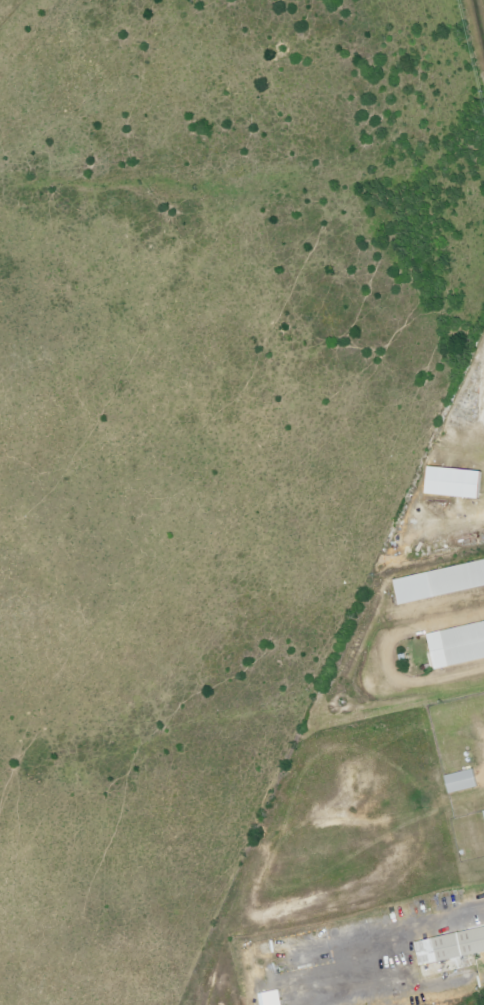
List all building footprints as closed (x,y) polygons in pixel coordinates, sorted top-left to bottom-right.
[(483,499),(483,471),(434,468),(432,496),(483,499)] [(428,573),(483,561),(483,586),(434,597),(428,573)] [(428,634),(483,622),(483,658),(436,669),(428,634)] [(436,774),(465,767),(469,784),(440,792),(436,774)] [(481,788),(478,770),(449,774),(452,793),(481,788)] [(433,938),(483,928),(483,954),(439,963),(433,938)] [(263,1004),(285,1004),(283,990),(261,994),(263,1004)]
